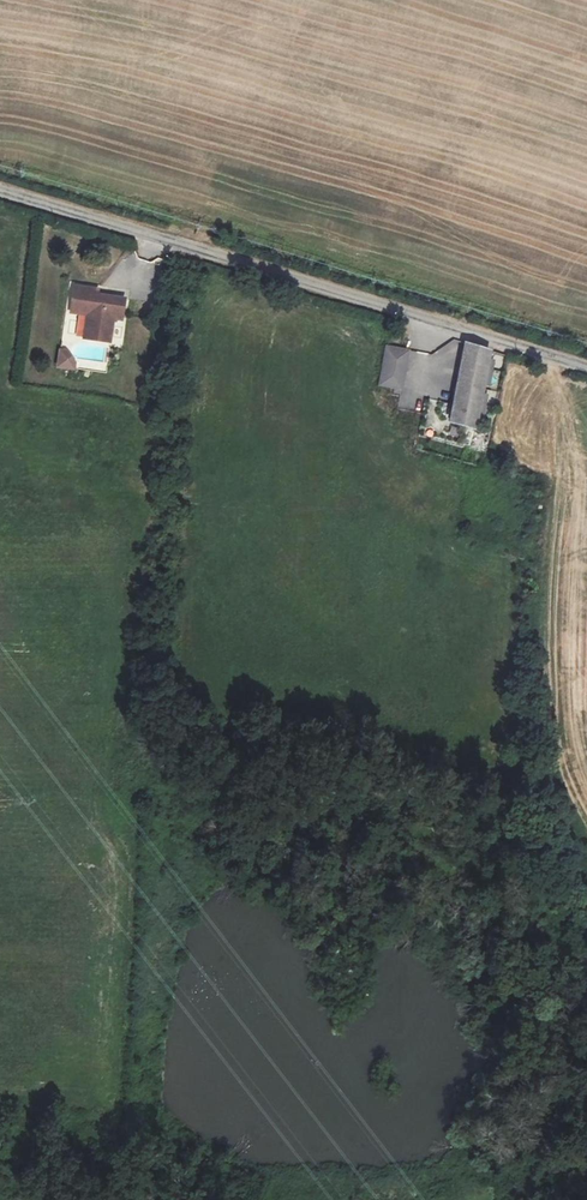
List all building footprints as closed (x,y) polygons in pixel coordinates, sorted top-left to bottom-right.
[(92,289),(69,284),(65,309),(89,312),(85,336),(104,339),(109,316),(116,316),(119,296),(103,294),(96,299),(90,298),(92,289)] [(488,351),(464,344),(450,422),(473,429),(488,351)] [(409,351),(384,347),(374,387),(402,393),(409,351)]
